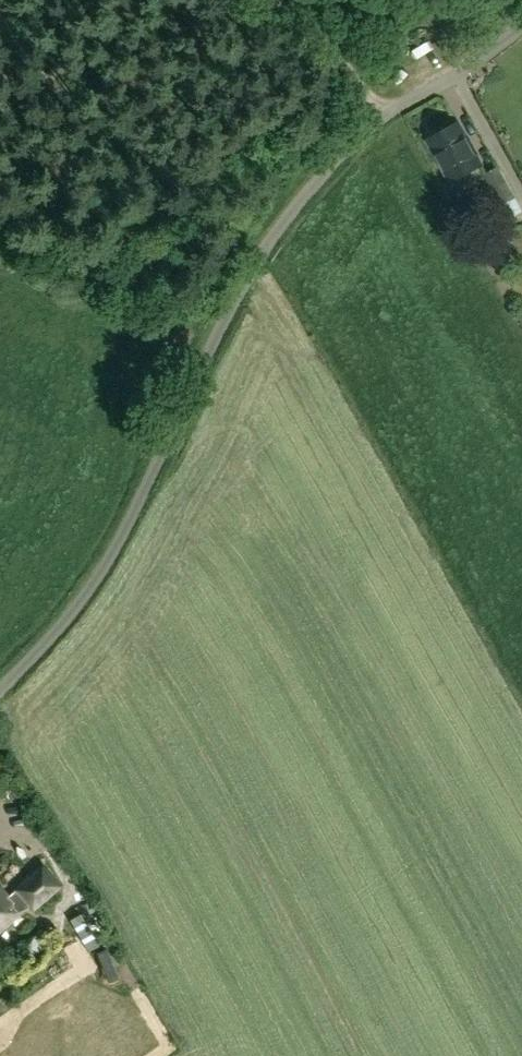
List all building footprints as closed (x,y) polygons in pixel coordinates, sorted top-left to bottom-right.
[(483,165),(459,121),(426,139),(450,183),(483,165)] [(501,208),(516,200),(499,169),(483,177),(501,208)] [(27,906),(32,911),(58,888),(42,869),(16,891),(17,892),(6,901),(0,894),(0,929),(27,906)] [(110,938),(91,903),(68,916),(87,951),(110,938)] [(82,958),(67,970),(80,987),(95,974),(82,958)]
